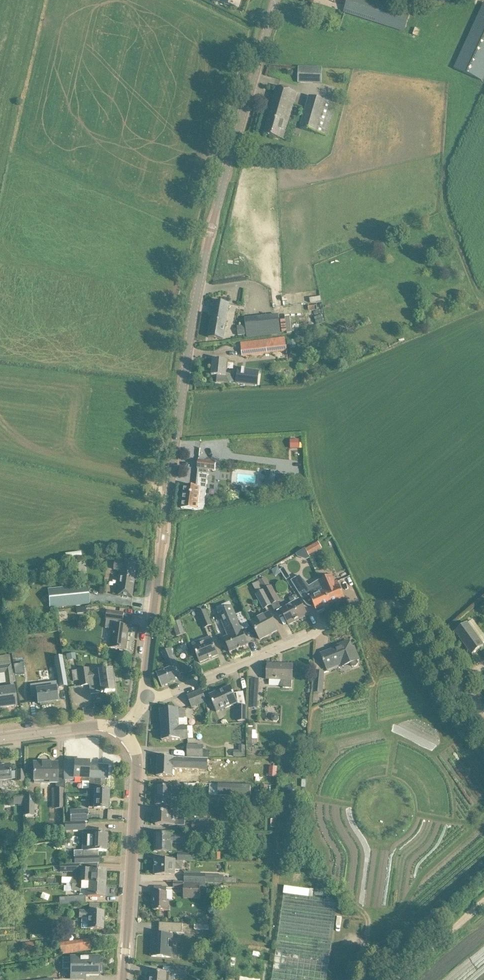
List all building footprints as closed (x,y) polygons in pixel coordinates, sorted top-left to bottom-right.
[(221,3),(238,8),(240,0),(216,0),(215,1),(221,3)] [(405,32),(407,23),(410,13),(368,0),(348,0),(347,4),(345,11),(405,32)] [(482,81),(483,76),(483,4),(454,68),(482,81)] [(298,82),(321,84),(322,69),(299,68),(298,82)] [(264,134),(280,139),(282,131),(285,132),(297,93),(278,87),(264,134)] [(310,131),(316,133),(317,132),(326,136),(335,104),(319,99),(310,96),(300,128),(310,131)] [(208,338),(223,340),(229,304),(214,301),(208,338)] [(309,305),(312,322),(322,321),(319,303),(309,305)] [(245,324),(247,338),(281,334),(278,314),(256,317),(257,322),(245,324)] [(280,320),(282,332),(287,331),(287,333),(292,333),(290,316),(285,317),(285,320),(280,320)] [(242,342),(244,356),(287,351),(285,337),(242,342)] [(216,376),(215,381),(230,383),(230,381),(256,384),(258,371),(237,369),(237,378),(231,377),(231,374),(226,374),(227,361),(223,360),(213,359),(211,375),(216,376)] [(216,464),(198,461),(197,469),(215,472),(216,464)] [(267,470),(266,489),(274,490),(276,471),(267,470)] [(197,487),(194,487),(184,485),(181,508),(197,510),(204,510),(208,474),(198,473),(197,487)] [(278,478),(281,491),(297,488),(294,475),(288,477),(288,476),(278,478)] [(305,549),(309,555),(322,548),(318,542),(305,549)] [(119,596),(132,598),(137,564),(123,562),(115,561),(114,569),(122,571),(119,596)] [(320,580),(322,585),(330,604),(344,597),(338,581),(332,584),(329,577),(331,576),(331,575),(320,580)] [(298,576),(290,581),(303,602),(310,597),(316,610),(317,610),(318,612),(324,609),(323,607),(330,604),(326,594),(322,585),(320,580),(307,589),(298,576)] [(265,578),(258,582),(270,605),(278,600),(265,578)] [(270,605),(258,582),(253,585),(258,593),(254,595),(262,609),(270,605)] [(49,590),(50,607),(88,604),(87,587),(49,590)] [(296,594),(289,598),(291,604),(280,610),(284,616),(289,625),(307,615),(302,606),(296,594)] [(227,636),(223,638),(226,643),(230,653),(248,645),(244,636),(233,606),(231,606),(217,612),(227,636)] [(70,608),(71,613),(77,612),(77,619),(87,618),(85,607),(70,608)] [(197,613),(204,627),(210,624),(204,610),(197,613)] [(106,627),(112,628),(111,638),(109,638),(108,648),(126,650),(129,626),(122,625),(123,621),(124,614),(108,611),(106,627)] [(255,631),(260,640),(278,630),(273,621),(269,612),(267,613),(251,622),(255,631)] [(173,624),(177,637),(184,634),(180,622),(173,624)] [(455,631),(472,654),(483,646),(467,623),(455,631)] [(191,644),(196,654),(200,663),(218,655),(214,646),(209,636),(191,644)] [(323,660),(324,662),(327,669),(337,665),(336,664),(340,662),(341,664),(349,661),(350,665),(352,667),(354,667),(356,666),(358,664),(358,662),(357,661),(359,660),(354,647),(352,648),(349,641),(335,647),(336,648),(321,654),(323,660)] [(169,668),(156,673),(162,687),(180,679),(175,666),(177,665),(170,649),(162,652),(169,668)] [(10,662),(0,663),(0,674),(1,674),(2,674),(2,677),(5,676),(7,689),(3,689),(0,690),(0,709),(5,708),(16,707),(15,697),(11,665),(10,662)] [(23,664),(13,665),(15,675),(24,674),(23,664)] [(56,666),(58,682),(30,686),(32,697),(37,697),(38,704),(57,701),(55,688),(65,687),(63,665),(56,666)] [(283,687),(292,688),(292,676),(293,666),(267,665),(267,675),(267,678),(283,679),(283,687)] [(80,687),(90,685),(92,694),(101,693),(104,693),(107,693),(107,692),(115,691),(112,670),(102,671),(98,672),(89,673),(88,669),(78,670),(79,677),(80,687)] [(315,702),(318,703),(319,692),(322,693),(324,672),(317,671),(315,702)] [(249,707),(257,708),(259,679),(251,678),(249,707)] [(224,690),(219,692),(219,691),(209,695),(217,712),(216,710),(224,706),(225,708),(238,703),(230,686),(224,689),(224,690)] [(188,696),(192,707),(206,701),(201,690),(188,696)] [(237,721),(246,721),(246,706),(238,706),(237,721)] [(161,710),(161,727),(187,725),(187,718),(185,718),(184,709),(161,710)] [(187,725),(161,727),(162,741),(172,740),(189,738),(193,738),(192,726),(188,727),(187,725)] [(249,726),(249,727),(249,747),(252,747),(252,742),(257,742),(258,734),(256,734),(256,730),(256,726),(249,726)] [(188,756),(203,756),(203,745),(188,745),(188,756)] [(239,750),(234,750),(234,757),(245,757),(245,745),(239,745),(239,750)] [(158,757),(157,776),(167,777),(172,777),(172,768),(194,769),(202,769),(202,758),(194,758),(173,758),(173,757),(168,758),(158,757)] [(209,760),(209,773),(224,773),(223,760),(209,760)] [(86,790),(88,790),(94,790),(105,790),(106,779),(107,779),(108,767),(89,766),(89,762),(73,762),(73,766),(66,766),(66,762),(64,762),(64,781),(73,781),(73,779),(81,779),(81,782),(87,782),(87,790),(86,790)] [(33,763),(33,782),(49,781),(49,784),(57,784),(57,763),(33,763)] [(0,766),(0,788),(3,788),(2,782),(11,781),(11,779),(17,779),(17,781),(21,781),(24,781),(24,771),(17,771),(17,772),(10,772),(9,766),(0,766)] [(268,766),(268,776),(276,777),(277,766),(268,766)] [(219,795),(243,796),(243,786),(219,786),(219,795)] [(157,787),(156,806),(166,806),(172,806),(172,794),(191,795),(194,795),(195,788),(191,788),(167,787),(157,787)] [(52,789),(52,808),(63,808),(64,789),(52,789)] [(86,790),(86,796),(88,796),(90,796),(89,808),(94,808),(94,809),(98,809),(108,809),(108,808),(109,807),(110,804),(108,803),(109,790),(105,790),(94,790),(88,790),(86,790)] [(34,794),(25,794),(25,816),(34,816),(34,794)] [(69,810),(70,822),(85,822),(88,822),(87,809),(69,810)] [(155,825),(165,825),(185,825),(185,819),(185,812),(175,812),(166,812),(156,812),(155,825)] [(85,822),(70,822),(64,823),(65,831),(85,830),(85,822)] [(193,822),(193,831),(196,831),(217,832),(217,823),(193,822)] [(83,857),(74,858),(74,864),(83,864),(94,863),(96,863),(98,863),(98,857),(97,857),(97,851),(106,851),(106,850),(108,849),(108,845),(107,844),(107,835),(102,835),(102,830),(93,830),(93,835),(84,834),(83,841),(83,850),(83,857)] [(188,831),(188,835),(155,835),(154,852),(171,853),(171,843),(188,844),(188,838),(196,838),(196,831),(193,831),(188,831)] [(179,852),(178,861),(183,861),(198,861),(198,853),(179,852)] [(183,861),(178,861),(176,861),(176,862),(155,861),(155,875),(165,875),(175,875),(176,871),(180,871),(182,869),(183,861)] [(83,870),(83,864),(74,864),(74,865),(60,865),(60,873),(81,871),(81,879),(72,878),(71,885),(80,885),(80,883),(105,884),(106,871),(83,870)] [(187,873),(187,881),(206,882),(207,882),(223,883),(223,882),(236,883),(236,878),(223,877),(224,875),(207,875),(207,874),(187,873)] [(206,882),(187,881),(187,882),(174,882),(174,888),(184,888),(184,898),(200,898),(200,890),(207,890),(207,884),(206,883),(206,882)] [(88,890),(87,897),(104,898),(105,884),(80,883),(80,885),(71,885),(66,885),(66,889),(72,890),(72,891),(80,891),(80,889),(88,890)] [(154,910),(168,911),(168,901),(166,901),(167,888),(164,887),(154,887),(154,910)] [(337,901),(284,894),(272,979),(326,979),(337,901)] [(65,898),(66,905),(85,903),(84,896),(65,898)] [(81,918),(81,929),(88,929),(93,930),(103,930),(104,912),(99,911),(99,905),(89,904),(89,911),(79,910),(79,918),(81,918)] [(157,958),(160,958),(171,959),(171,948),(169,948),(169,941),(172,941),(172,935),(170,935),(170,933),(184,934),(184,933),(182,933),(183,924),(159,923),(159,934),(154,934),(153,958),(157,958)] [(60,944),(61,954),(90,949),(89,939),(60,944)] [(23,944),(24,952),(34,951),(33,942),(23,944)] [(70,969),(71,979),(86,979),(85,977),(99,977),(99,978),(99,973),(102,973),(101,964),(99,964),(99,958),(89,958),(63,958),(63,969),(70,969)] [(172,974),(186,976),(187,968),(173,967),(172,973),(172,974)] [(172,973),(151,972),(150,979),(172,979),(172,974),(172,973)]
